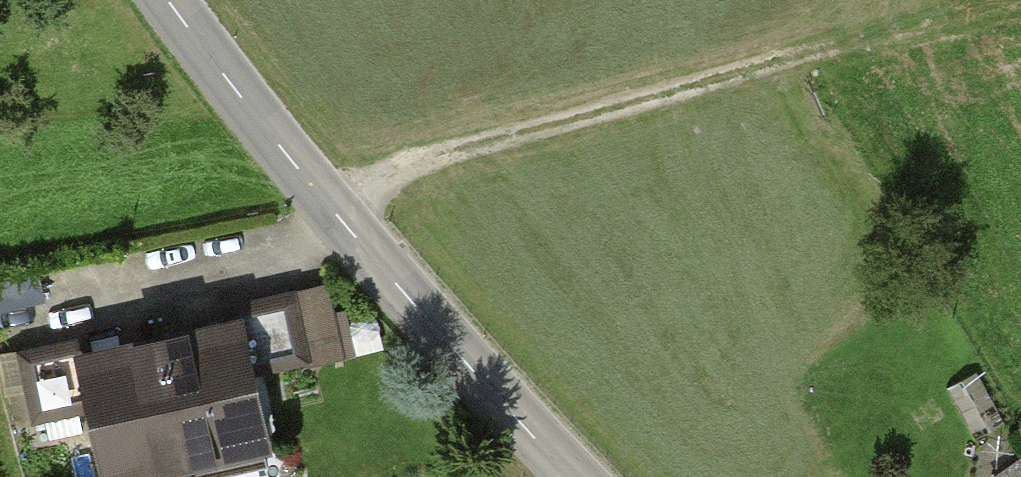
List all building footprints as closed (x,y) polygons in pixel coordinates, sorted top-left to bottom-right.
[(14,364),(29,429),(75,418),(88,476),(190,476),(270,459),(251,377),(333,358),(318,294),(14,364)] [(996,476),(1020,476),(1020,459),(996,476)]
